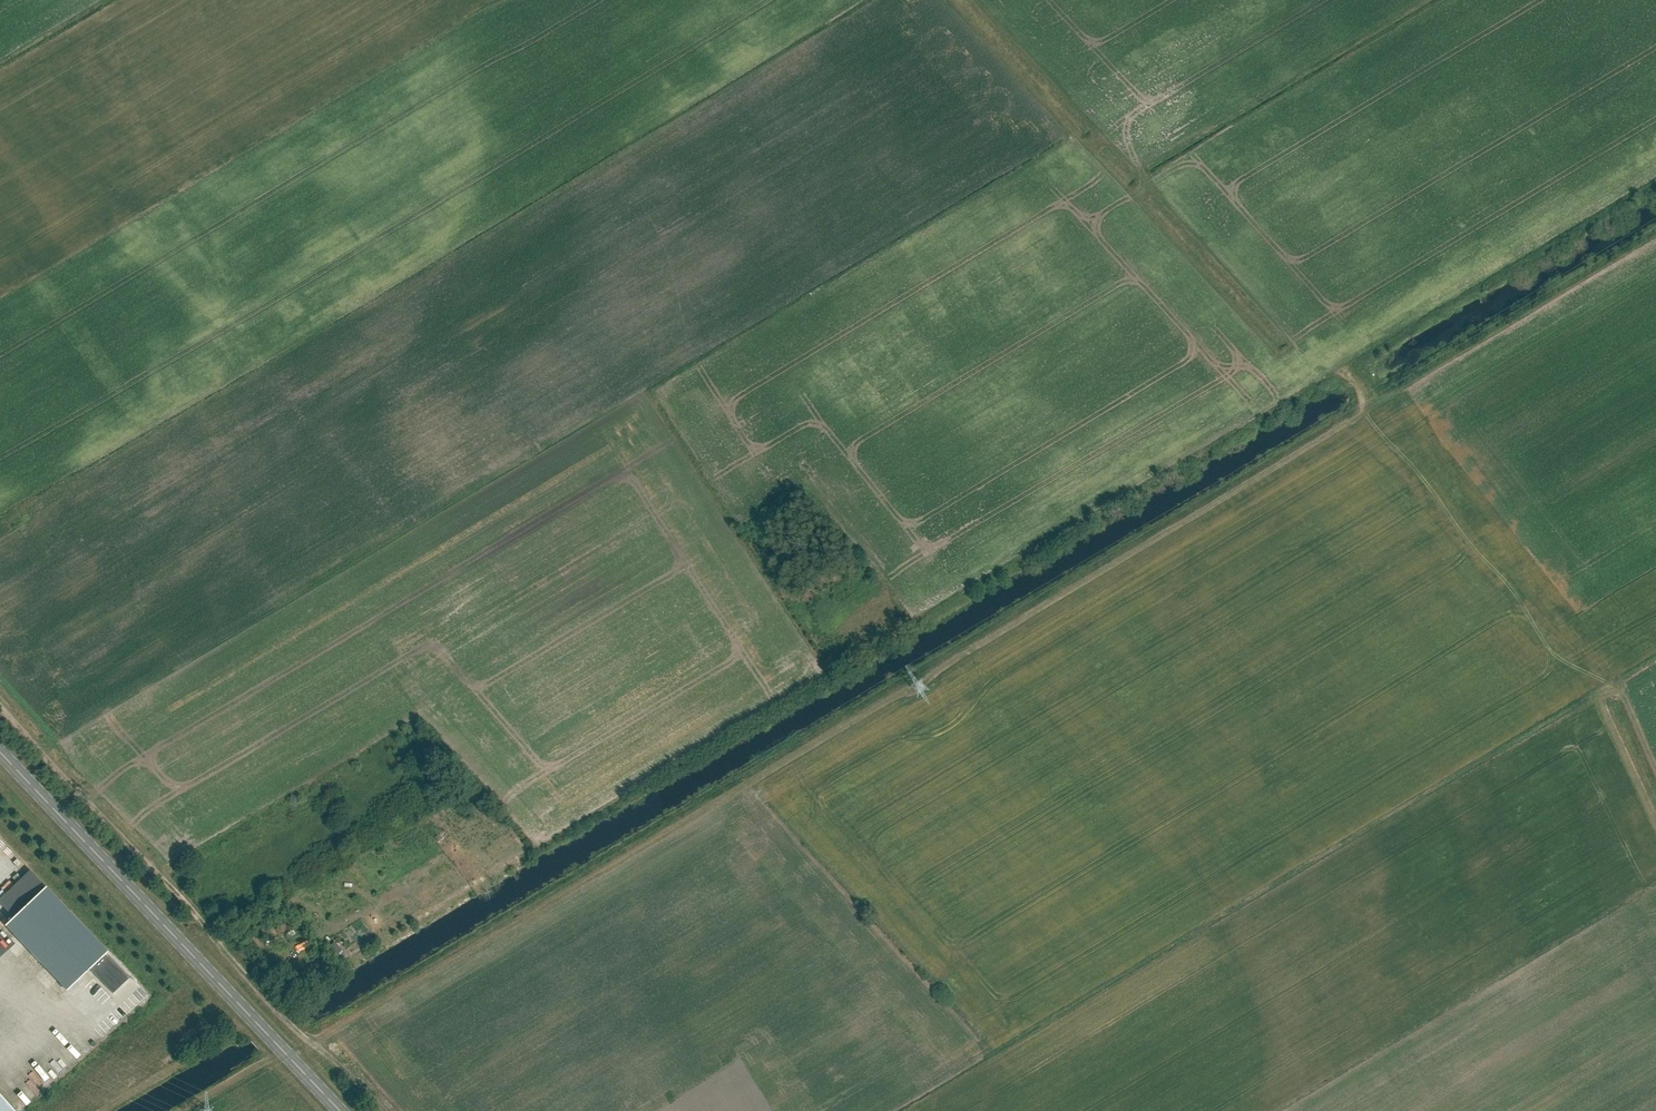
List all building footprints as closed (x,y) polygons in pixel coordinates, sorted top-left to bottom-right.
[(46,887),(5,925),(67,990),(89,969),(113,993),(130,977),(106,953),(107,952),(46,887)] [(0,1095),(0,1110),(15,1110),(0,1095)]
